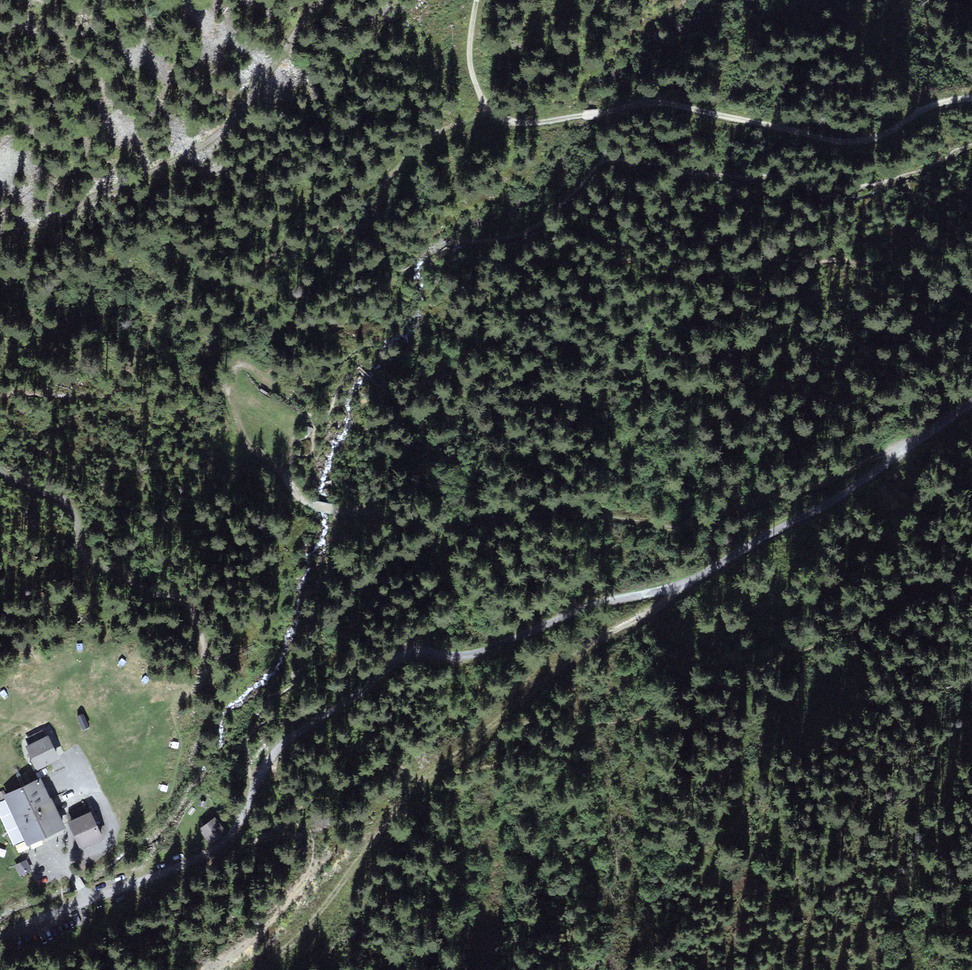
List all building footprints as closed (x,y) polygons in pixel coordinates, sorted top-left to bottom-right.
[(48,736),(28,745),(37,767),(58,758),(53,747),(48,736)] [(40,779),(5,795),(29,845),(46,837),(64,829),(40,779)] [(81,817),(70,821),(75,833),(80,845),(101,836),(90,812),(81,817)] [(226,831),(215,817),(200,829),(211,843),(226,831)] [(20,875),(30,870),(26,862),(16,866),(20,875)] [(158,903),(155,894),(145,898),(148,906),(158,903)]
